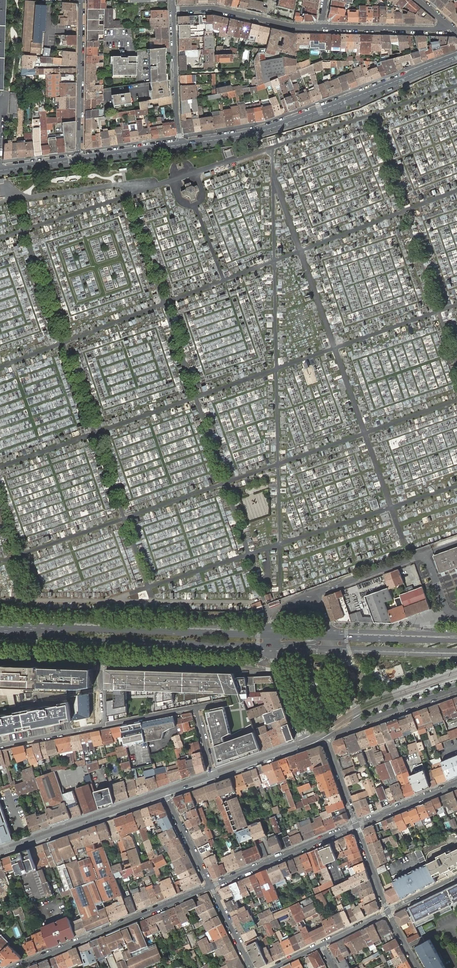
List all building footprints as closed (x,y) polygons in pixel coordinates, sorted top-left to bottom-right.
[(31,53),(39,53),(40,43),(38,43),(39,31),(44,31),(45,22),(45,15),(46,5),(35,5),(35,1),(25,0),(22,51),(31,52),(31,53)] [(102,9),(103,4),(104,4),(104,0),(87,0),(87,9),(102,9)] [(230,6),(237,8),(239,0),(232,0),(230,6)] [(237,8),(246,10),(248,1),(248,0),(239,0),(237,8)] [(246,10),(261,14),(263,7),(263,5),(264,4),(264,2),(253,0),(248,0),(248,1),(246,10)] [(277,6),(292,10),(294,2),(295,0),(278,0),(278,1),(277,6)] [(318,3),(301,0),(301,2),(303,3),(302,7),(317,10),(318,3)] [(346,2),(332,0),(331,0),(330,7),(344,9),(345,9),(345,8),(347,8),(348,4),(346,4),(346,2)] [(409,0),(398,0),(395,3),(394,4),(399,7),(398,8),(401,9),(404,5),(409,0)] [(419,8),(410,0),(409,0),(404,5),(409,10),(408,11),(414,14),(419,8)] [(434,4),(442,11),(451,0),(437,0),(434,4)] [(451,0),(442,11),(449,17),(456,9),(456,8),(455,3),(453,0),(451,0)] [(77,11),(77,3),(70,3),(68,2),(68,3),(62,2),(62,11),(64,11),(77,11)] [(393,23),(393,12),(393,9),(391,9),(391,10),(386,10),(386,7),(385,6),(385,7),(384,23),(393,23)] [(302,7),(301,13),(302,13),(316,16),(317,10),(302,7)] [(344,9),(330,7),(329,13),(339,14),(346,16),(346,14),(343,13),(344,9)] [(393,23),(403,23),(402,14),(401,9),(398,8),(399,12),(393,12),(393,23)] [(414,14),(413,23),(434,24),(435,21),(419,8),(414,14)] [(87,20),(98,20),(98,15),(103,15),(104,9),(102,9),(87,9),(87,20)] [(103,25),(103,29),(123,28),(123,26),(120,27),(119,21),(112,22),(112,9),(105,9),(104,9),(103,15),(103,20),(103,25)] [(357,22),(358,10),(355,10),(355,12),(348,12),(348,10),(346,10),(346,14),(346,16),(346,22),(357,22)] [(402,14),(403,23),(413,23),(414,14),(408,11),(407,11),(406,14),(402,14)] [(295,12),(293,21),(302,21),(303,17),(301,17),(298,16),(299,13),(295,12)] [(303,17),(302,21),(313,21),(315,20),(316,16),(302,13),(301,14),(303,15),(303,17)] [(339,14),(329,13),(328,20),(329,22),(337,22),(339,14)] [(213,24),(212,15),(207,15),(207,21),(205,21),(204,21),(202,21),(202,20),(202,15),(199,16),(199,22),(199,25),(206,24),(207,24),(213,24)] [(219,33),(223,18),(212,15),(213,24),(213,31),(212,31),(219,33)] [(191,19),(190,19),(190,16),(177,17),(178,25),(189,25),(192,25),(191,19)] [(168,27),(167,18),(151,18),(149,18),(150,27),(168,27)] [(225,37),(226,34),(229,19),(223,18),(219,33),(219,36),(225,37)] [(232,35),(236,20),(229,19),(226,34),(232,35)] [(86,31),(103,30),(103,29),(103,25),(98,25),(98,20),(87,20),(86,31)] [(240,37),(243,22),(236,20),(232,35),(232,36),(240,38),(240,37)] [(251,24),(243,22),(240,37),(244,38),(244,41),(246,42),(248,39),(248,38),(249,34),(251,24)] [(213,36),(212,31),(213,31),(213,24),(207,24),(206,24),(207,31),(204,31),(204,37),(213,36)] [(248,39),(247,40),(255,42),(255,41),(255,40),(258,26),(251,24),(249,34),(248,38),(248,39)] [(178,25),(178,38),(192,37),(195,37),(195,34),(189,34),(189,25),(178,25)] [(267,44),(270,28),(258,26),(255,40),(255,41),(267,44)] [(153,40),(168,39),(168,27),(150,27),(149,27),(149,29),(154,29),(155,38),(149,38),(149,40),(153,40)] [(276,30),(270,28),(267,44),(266,48),(265,53),(274,55),(275,51),(277,51),(280,52),(281,46),(276,45),(278,36),(283,38),(284,32),(276,30)] [(86,31),(86,41),(98,40),(98,35),(103,35),(103,34),(103,30),(86,31)] [(281,46),(280,52),(295,56),(295,48),(295,33),(291,33),(284,32),(283,38),(281,46)] [(309,45),(309,34),(295,33),(295,48),(298,48),(298,45),(309,45)] [(318,49),(318,34),(309,34),(309,45),(309,47),(316,47),(316,49),(318,49)] [(339,50),(339,34),(331,34),(331,47),(331,50),(339,50)] [(67,45),(76,45),(76,35),(66,35),(61,35),(61,41),(63,41),(63,45),(67,45)] [(370,50),(371,35),(359,35),(359,53),(370,53),(370,50)] [(381,35),(371,35),(370,50),(380,51),(380,50),(380,48),(381,35)] [(388,51),(388,55),(391,54),(388,35),(381,35),(380,48),(384,48),(384,50),(388,51)] [(214,49),(214,46),(213,36),(204,37),(205,50),(214,49)] [(396,36),(399,50),(399,53),(403,52),(408,51),(406,36),(396,36)] [(408,51),(409,54),(413,64),(421,61),(418,52),(412,53),(411,50),(412,50),(409,36),(406,36),(408,51)] [(418,52),(421,61),(426,60),(423,50),(426,49),(425,44),(423,36),(414,36),(418,52)] [(430,47),(434,57),(442,54),(439,46),(438,46),(436,36),(428,36),(430,45),(430,47)] [(448,37),(436,36),(438,46),(439,46),(446,45),(448,37)] [(178,38),(179,51),(195,50),(197,50),(196,45),(190,45),(190,40),(196,40),(196,37),(195,37),(192,37),(178,38)] [(448,37),(446,45),(452,43),(455,49),(456,48),(456,40),(453,37),(448,37)] [(154,49),(163,48),(169,47),(168,39),(153,40),(149,40),(147,40),(147,41),(150,41),(153,41),(154,49)] [(439,46),(442,54),(455,49),(452,43),(446,45),(439,46)] [(423,50),(426,60),(434,57),(430,47),(430,45),(429,45),(428,46),(428,49),(426,49),(423,50)] [(215,55),(221,55),(222,50),(223,46),(217,46),(216,47),(215,55)] [(86,47),(86,56),(97,56),(99,56),(103,56),(103,54),(97,54),(97,49),(97,47),(86,47)] [(149,52),(150,82),(155,81),(161,81),(166,80),(166,73),(164,73),(163,51),(163,48),(154,49),(148,49),(149,52)] [(179,66),(179,70),(185,70),(185,56),(194,56),(194,57),(196,56),(196,53),(195,53),(195,52),(197,52),(197,54),(207,54),(207,69),(214,69),(214,62),(214,55),(214,49),(205,50),(197,50),(195,50),(179,51),(179,56),(179,66)] [(76,65),(76,52),(63,51),(63,57),(60,57),(57,56),(57,58),(63,59),(62,64),(76,65)] [(235,90),(239,89),(242,89),(249,87),(253,87),(255,86),(258,86),(263,84),(259,62),(257,53),(253,61),(256,77),(250,78),(252,86),(247,87),(247,85),(242,86),(239,86),(233,87),(233,89),(231,89),(230,85),(215,88),(215,89),(216,94),(220,93),(227,92),(235,90)] [(392,58),(397,71),(402,69),(402,66),(400,67),(399,63),(401,62),(408,60),(410,64),(410,66),(413,64),(409,54),(392,58)] [(18,75),(21,75),(27,75),(33,75),(35,75),(35,69),(31,69),(32,62),(33,56),(31,56),(23,55),(21,71),(18,71),(18,75)] [(387,55),(380,56),(380,58),(380,62),(380,61),(381,65),(385,75),(389,74),(393,72),(397,71),(392,58),(389,59),(388,55),(387,55)] [(86,56),(86,64),(96,63),(98,63),(99,63),(99,58),(101,58),(103,58),(103,56),(99,56),(97,56),(86,56)] [(112,76),(135,76),(135,57),(126,57),(127,58),(119,58),(119,57),(111,57),(112,76)] [(288,73),(295,71),(295,65),(295,60),(293,60),(283,57),(283,58),(265,60),(259,62),(263,84),(264,83),(270,81),(277,78),(288,73)] [(300,69),(309,65),(309,59),(300,63),(300,69)] [(322,67),(321,60),(318,62),(312,64),(314,72),(322,70),(322,67)] [(342,65),(341,61),(339,61),(335,61),(336,64),(337,76),(337,78),(339,84),(342,91),(349,89),(344,75),(344,74),(338,76),(338,68),(338,66),(342,66),(342,65)] [(314,72),(312,64),(309,65),(300,69),(298,70),(300,75),(307,73),(308,75),(310,74),(310,76),(312,80),(312,82),(313,82),(313,81),(313,79),(316,79),(314,72)] [(360,66),(366,82),(371,80),(366,67),(363,68),(361,64),(359,65),(360,66)] [(379,77),(375,67),(371,69),(370,66),(367,67),(367,65),(365,66),(366,67),(371,80),(379,77)] [(385,75),(381,65),(375,67),(379,77),(385,75)] [(355,68),(361,84),(366,82),(360,66),(357,67),(355,68)] [(350,68),(351,70),(356,86),(361,84),(355,68),(352,69),(351,67),(350,68)] [(86,71),(86,85),(93,84),(93,81),(94,81),(95,81),(97,80),(97,73),(97,70),(96,70),(86,71)] [(300,75),(298,70),(295,71),(288,73),(290,78),(291,80),(295,79),(300,77),(300,75)] [(344,75),(349,89),(356,86),(351,70),(349,71),(350,73),(344,75)] [(290,78),(288,73),(277,78),(279,84),(280,89),(283,98),(284,99),(288,111),(300,107),(294,90),(291,91),(292,95),(289,96),(287,92),(286,92),(283,81),(290,78)] [(75,83),(76,74),(46,75),(46,97),(55,97),(60,97),(61,97),(75,96),(75,83)] [(191,75),(179,75),(180,86),(193,85),(195,85),(195,75),(191,75)] [(279,84),(277,78),(270,81),(271,85),(272,87),(274,93),(277,92),(276,90),(275,86),(279,84)] [(332,86),(335,94),(342,91),(339,84),(337,78),(330,80),(328,81),(330,87),(332,86)] [(98,91),(103,91),(103,89),(103,85),(103,79),(101,80),(101,85),(95,86),(95,82),(94,82),(94,81),(93,81),(93,84),(86,85),(86,92),(98,91)] [(309,91),(313,102),(322,99),(317,85),(316,79),(313,79),(313,81),(313,82),(315,89),(309,91)] [(157,98),(170,96),(169,87),(168,84),(168,80),(166,80),(161,81),(155,81),(150,82),(151,87),(151,90),(150,91),(151,100),(157,98)] [(323,83),(328,97),(335,94),(332,86),(330,87),(328,81),(323,83)] [(294,90),(300,107),(310,103),(305,90),(304,88),(302,89),(303,92),(300,93),(296,83),(292,84),(293,88),(294,90)] [(323,83),(317,85),(322,99),(328,97),(323,83)] [(243,92),(242,89),(239,89),(235,90),(236,101),(239,100),(238,94),(243,93),(243,92)] [(86,92),(86,101),(103,99),(103,96),(98,96),(98,91),(86,92)] [(195,92),(180,93),(180,101),(187,100),(190,99),(195,98),(195,92)] [(17,114),(18,93),(11,93),(10,114),(13,114),(17,114)] [(111,95),(113,106),(130,103),(129,93),(111,95)] [(75,109),(75,96),(61,97),(60,97),(55,97),(55,101),(58,101),(58,109),(60,109),(61,109),(75,109)] [(171,96),(170,96),(157,98),(151,100),(148,100),(143,101),(138,102),(140,109),(146,108),(152,107),(152,105),(147,106),(146,106),(146,103),(149,103),(149,104),(158,102),(159,106),(171,103),(171,96)] [(187,100),(180,101),(181,114),(190,112),(198,111),(197,106),(195,98),(190,99),(190,102),(192,110),(191,110),(190,111),(188,102),(187,100)] [(100,103),(103,102),(103,99),(86,101),(85,111),(95,110),(95,107),(95,104),(97,104),(100,104),(100,103)] [(270,104),(274,117),(281,114),(279,108),(277,101),(276,99),(269,102),(270,104)] [(259,101),(259,102),(260,103),(264,120),(274,117),(270,104),(269,102),(268,102),(269,105),(262,107),(261,104),(261,101),(259,101)] [(252,106),(255,122),(264,120),(260,103),(252,104),(252,106)] [(211,114),(213,129),(225,127),(223,110),(222,108),(222,106),(222,104),(220,104),(221,111),(210,113),(211,114)] [(237,105),(237,107),(240,124),(248,123),(244,104),(237,105)] [(245,106),(248,123),(255,122),(252,106),(252,104),(245,106)] [(201,106),(197,106),(198,111),(199,118),(201,131),(213,129),(211,114),(210,113),(209,113),(209,116),(200,118),(200,115),(202,115),(201,106)] [(230,110),(233,125),(240,124),(237,107),(230,108),(230,110)] [(223,110),(225,127),(233,125),(230,110),(230,108),(223,110)] [(75,121),(75,109),(61,109),(60,109),(58,109),(57,109),(57,111),(60,111),(59,118),(57,118),(46,118),(46,123),(46,124),(51,123),(53,123),(54,123),(55,123),(55,125),(56,124),(56,123),(62,122),(75,121)] [(95,118),(95,110),(85,111),(85,119),(95,118)] [(181,121),(183,134),(194,132),(192,119),(190,112),(181,114),(181,121)] [(117,144),(123,143),(120,129),(120,127),(120,125),(116,125),(116,121),(115,118),(118,117),(118,113),(112,115),(113,119),(113,122),(114,125),(114,128),(114,129),(117,144)] [(46,115),(40,115),(40,119),(40,143),(41,155),(49,154),(47,136),(47,134),(47,133),(46,130),(46,124),(46,123),(46,115)] [(102,147),(109,145),(107,131),(107,129),(107,128),(105,128),(105,129),(101,130),(101,125),(106,125),(105,121),(105,120),(104,116),(99,117),(97,117),(98,121),(98,122),(98,125),(99,129),(100,132),(100,133),(102,147)] [(98,122),(98,121),(97,117),(95,118),(85,119),(85,126),(85,133),(91,133),(91,129),(93,129),(96,129),(96,125),(98,125),(98,122)] [(161,120),(161,118),(158,119),(158,120),(157,120),(157,126),(156,126),(157,138),(164,137),(162,125),(161,120)] [(192,119),(194,132),(201,131),(199,118),(192,119)] [(32,142),(34,156),(41,155),(40,143),(40,119),(32,119),(32,137),(32,142)] [(139,141),(151,139),(150,128),(149,127),(148,121),(148,119),(145,119),(146,124),(147,124),(147,128),(142,129),(142,125),(141,120),(138,120),(136,121),(136,122),(137,130),(139,141)] [(176,135),(174,119),(170,119),(171,122),(164,123),(164,120),(161,120),(162,125),(164,137),(176,135)] [(74,151),(75,121),(62,122),(63,134),(63,139),(65,152),(74,151)] [(156,126),(155,122),(151,123),(150,121),(148,121),(149,127),(150,128),(151,139),(157,138),(156,126)] [(128,125),(130,142),(139,141),(137,130),(136,122),(133,123),(134,128),(131,128),(130,123),(127,123),(128,125)] [(123,143),(130,142),(128,125),(123,126),(123,125),(120,125),(120,127),(120,129),(123,143)] [(109,145),(117,144),(114,129),(107,131),(109,145)] [(92,148),(102,147),(100,133),(97,133),(95,134),(95,136),(96,140),(92,141),(92,148)] [(49,154),(57,153),(55,139),(50,140),(50,136),(47,136),(49,154)] [(26,156),(34,156),(32,142),(32,137),(24,138),(24,142),(25,143),(26,156)] [(17,158),(26,156),(25,143),(24,142),(24,138),(23,138),(23,140),(16,141),(16,143),(17,158)] [(57,153),(65,152),(63,139),(55,139),(57,153)] [(8,144),(4,144),(3,159),(11,158),(11,141),(8,141),(8,144)] [(189,197),(190,199),(195,197),(194,195),(195,192),(198,191),(196,185),(193,186),(191,185),(189,183),(184,185),(185,188),(184,190),(181,191),(183,196),(186,195),(189,197)] [(204,327),(196,330),(199,337),(206,335),(204,327)] [(306,384),(316,382),(312,365),(309,365),(308,360),(301,361),(306,384)] [(372,510),(380,507),(377,499),(369,501),(372,510)] [(434,544),(435,547),(456,539),(456,535),(434,544)] [(452,552),(452,550),(434,557),(441,574),(449,571),(450,574),(456,572),(456,550),(452,552)] [(391,572),(384,575),(388,588),(388,589),(396,586),(404,583),(399,569),(394,571),(391,572)] [(399,595),(403,606),(408,618),(431,609),(422,587),(413,590),(412,586),(406,588),(407,592),(399,595)] [(366,596),(369,607),(370,607),(381,603),(381,604),(385,602),(392,600),(389,590),(388,589),(388,588),(366,596)] [(339,619),(350,615),(341,590),(324,597),(328,609),(332,621),(337,619),(339,619)] [(370,607),(369,607),(373,618),(375,623),(390,623),(392,623),(388,611),(385,602),(381,604),(381,603),(370,607)] [(403,606),(388,611),(392,623),(408,618),(403,606)] [(373,618),(364,617),(361,610),(358,612),(357,612),(360,622),(366,622),(375,623),(373,618)] [(360,622),(357,612),(350,615),(339,619),(340,621),(360,622)] [(393,666),(395,676),(403,674),(401,664),(393,666)] [(9,666),(1,666),(1,667),(0,667),(0,685),(0,687),(40,688),(40,687),(67,688),(76,689),(84,689),(93,688),(94,669),(42,667),(42,668),(39,668),(39,667),(19,666),(9,666)] [(222,699),(230,697),(227,693),(219,673),(206,672),(206,674),(194,674),(194,672),(178,672),(178,673),(156,672),(156,671),(137,670),(137,672),(125,671),(125,670),(106,669),(106,670),(107,682),(108,721),(120,719),(132,716),(144,714),(155,712),(166,710),(174,708),(177,708),(187,706),(194,704),(203,702),(209,701),(215,700),(222,699)] [(234,673),(219,673),(227,693),(240,693),(235,678),(234,673)] [(237,678),(235,678),(240,693),(244,701),(252,700),(259,700),(266,700),(263,692),(256,692),(248,693),(246,677),(244,677),(237,678)] [(256,692),(256,683),(254,683),(254,677),(247,677),(246,677),(248,693),(256,692)] [(283,707),(277,691),(263,692),(266,700),(259,700),(260,703),(258,703),(259,706),(267,703),(268,705),(250,712),(248,712),(250,719),(259,716),(264,714),(266,713),(281,708),(283,707)] [(91,717),(91,694),(78,694),(79,712),(73,713),(74,721),(91,717)] [(447,701),(452,715),(453,716),(453,717),(456,716),(456,710),(453,699),(447,701)] [(244,701),(247,709),(248,708),(254,706),(252,700),(244,701)] [(447,701),(438,704),(444,719),(453,716),(452,715),(447,701)] [(12,732),(42,726),(57,724),(72,721),(71,711),(70,702),(60,704),(61,705),(31,711),(31,709),(16,712),(16,714),(0,717),(0,735),(12,732)] [(438,704),(428,708),(432,721),(433,722),(434,726),(434,727),(445,723),(444,720),(444,719),(438,704)] [(285,712),(283,707),(281,708),(266,713),(264,714),(268,724),(269,724),(274,722),(285,718),(287,718),(285,712)] [(204,711),(211,744),(231,735),(224,708),(204,711)] [(428,708),(420,710),(426,728),(434,726),(433,722),(432,721),(428,708)] [(420,710),(412,713),(418,730),(420,733),(427,731),(426,728),(420,710)] [(185,723),(188,722),(194,720),(192,713),(191,712),(182,714),(183,718),(185,723)] [(412,713),(407,715),(413,732),(418,730),(412,713)] [(183,718),(182,714),(181,714),(182,718),(177,720),(176,715),(174,716),(175,720),(177,725),(185,723),(183,718)] [(407,715),(398,718),(404,735),(411,732),(413,736),(414,735),(413,732),(407,715)] [(175,720),(174,716),(167,717),(150,721),(150,723),(143,724),(147,741),(163,737),(165,730),(170,727),(177,725),(175,720)] [(289,724),(287,718),(285,718),(274,722),(269,724),(268,724),(266,725),(268,731),(276,728),(282,726),(289,724)] [(398,718),(387,722),(392,735),(393,738),(393,739),(394,738),(395,740),(398,738),(399,740),(405,737),(404,735),(398,718)] [(143,724),(143,722),(134,724),(130,725),(121,726),(124,736),(124,739),(125,743),(126,745),(126,746),(132,745),(133,744),(134,744),(138,743),(139,743),(140,743),(147,741),(143,724)] [(190,730),(196,729),(195,727),(190,728),(188,722),(185,723),(177,725),(177,727),(180,726),(181,731),(179,731),(179,733),(182,732),(185,732),(190,730)] [(387,722),(380,724),(385,737),(386,740),(386,741),(389,740),(393,739),(393,738),(392,735),(387,722)] [(289,724),(282,726),(288,741),(294,739),(294,738),(289,724)] [(380,724),(373,727),(379,743),(382,751),(383,755),(386,754),(381,741),(386,740),(385,737),(380,724)] [(254,729),(252,725),(231,735),(211,744),(216,767),(262,751),(254,729)] [(263,726),(254,729),(262,751),(274,746),(268,731),(266,725),(263,726)] [(282,726),(276,728),(282,744),(288,741),(282,726)] [(373,727),(366,729),(371,744),(372,745),(374,744),(379,743),(373,727)] [(114,738),(111,728),(101,730),(105,745),(105,744),(104,742),(107,742),(107,744),(111,743),(111,741),(114,740),(114,738)] [(276,728),(268,731),(274,746),(282,744),(276,728)] [(435,728),(427,731),(430,739),(432,746),(436,745),(440,743),(438,738),(437,735),(435,728)] [(366,729),(356,733),(361,748),(371,744),(366,729)] [(449,734),(451,739),(456,737),(456,729),(448,732),(449,734)] [(105,745),(101,730),(91,732),(94,744),(95,747),(101,746),(105,745)] [(94,744),(91,732),(80,734),(84,751),(87,750),(85,743),(85,742),(90,741),(90,742),(92,749),(95,748),(95,747),(94,744)] [(356,733),(344,737),(350,752),(361,748),(356,733)] [(84,751),(80,734),(71,736),(73,749),(73,750),(74,753),(77,767),(87,765),(86,762),(84,754),(82,754),(84,760),(78,761),(76,751),(75,748),(81,747),(81,749),(82,751),(84,751)] [(183,746),(179,734),(172,737),(174,746),(175,748),(175,749),(183,746)] [(438,738),(440,743),(451,739),(449,734),(438,738)] [(73,749),(71,736),(56,739),(59,752),(59,753),(63,752),(63,751),(73,749)] [(333,743),(338,758),(344,756),(345,756),(345,758),(346,762),(352,760),(350,752),(344,737),(334,741),(333,743)] [(59,752),(56,739),(46,741),(49,754),(49,755),(51,755),(50,754),(52,753),(52,755),(55,754),(55,753),(59,752)] [(386,741),(390,752),(397,750),(397,748),(395,743),(393,739),(389,740),(386,741)] [(430,739),(423,742),(423,743),(425,748),(432,746),(430,739)] [(193,754),(202,752),(199,740),(188,744),(188,746),(190,746),(191,753),(190,753),(190,755),(193,754)] [(49,754),(46,741),(32,744),(38,760),(39,762),(40,766),(42,766),(39,756),(38,753),(42,752),(43,755),(47,754),(49,754)] [(410,745),(408,746),(410,754),(418,751),(420,750),(417,743),(417,742),(410,745)] [(440,743),(436,745),(438,751),(444,749),(442,743),(440,743)] [(38,760),(32,744),(31,744),(25,745),(27,751),(29,757),(31,763),(32,765),(39,762),(38,760)] [(27,751),(25,745),(13,748),(18,761),(24,759),(26,763),(28,762),(30,768),(32,772),(25,774),(24,770),(22,771),(24,779),(25,781),(25,782),(36,778),(34,772),(32,765),(31,763),(29,757),(27,751)] [(119,757),(128,755),(126,747),(126,746),(126,745),(116,747),(117,751),(118,755),(119,757)] [(321,745),(309,750),(315,768),(329,762),(324,747),(321,745)] [(372,746),(362,749),(367,763),(369,768),(375,766),(379,765),(378,762),(375,753),(372,746)] [(13,748),(6,749),(10,764),(6,765),(6,766),(10,764),(12,764),(13,766),(13,768),(20,766),(18,762),(18,761),(13,748)] [(6,749),(2,750),(6,765),(10,764),(6,749)] [(357,751),(362,765),(367,763),(362,749),(357,751)] [(315,768),(309,750),(295,755),(300,770),(301,773),(302,775),(309,773),(311,772),(311,771),(311,769),(314,768),(315,768)] [(397,750),(390,752),(392,760),(400,757),(397,750)] [(375,753),(378,762),(380,762),(385,760),(383,755),(382,751),(377,753),(375,753)] [(198,773),(206,770),(202,752),(193,754),(194,759),(198,773)] [(383,755),(385,760),(386,762),(391,761),(392,760),(390,752),(386,754),(383,755)] [(65,769),(77,767),(74,753),(67,754),(69,764),(62,765),(62,766),(63,770),(65,769)] [(443,766),(444,770),(448,780),(456,776),(456,754),(441,761),(443,766)] [(295,755),(287,757),(294,775),(297,774),(296,772),(300,770),(295,755)] [(399,782),(401,787),(413,782),(411,779),(403,756),(400,757),(392,760),(391,761),(399,782)] [(287,757),(280,760),(285,775),(288,773),(290,779),(293,778),(295,778),(294,775),(287,757)] [(191,776),(198,773),(194,759),(187,761),(191,776)] [(99,765),(98,760),(93,761),(93,762),(89,764),(88,763),(88,762),(86,762),(87,765),(89,772),(100,769),(99,765)] [(167,768),(171,783),(183,779),(178,761),(178,760),(176,761),(177,765),(167,768)] [(183,779),(191,776),(187,761),(187,760),(180,762),(180,760),(178,761),(183,779)] [(285,775),(280,760),(273,762),(280,781),(281,781),(282,781),(285,780),(286,779),(285,775)] [(122,769),(131,767),(131,764),(130,761),(128,761),(123,763),(122,763),(120,763),(122,769)] [(379,765),(375,766),(381,781),(383,785),(389,782),(390,786),(399,782),(391,761),(386,762),(381,764),(379,765)] [(431,765),(433,770),(438,784),(448,780),(444,770),(443,766),(441,761),(431,765)] [(280,781),(273,762),(270,764),(277,782),(278,784),(282,783),(282,781),(281,781),(280,781)] [(329,762),(315,768),(314,768),(315,770),(317,775),(332,770),(329,762)] [(15,785),(15,783),(13,783),(8,768),(13,766),(12,764),(10,764),(6,766),(7,768),(10,782),(11,787),(15,785)] [(270,764),(263,766),(270,784),(270,785),(277,782),(270,764)] [(413,782),(417,793),(431,787),(426,772),(423,764),(413,767),(416,773),(410,776),(411,779),(413,782)] [(149,765),(142,766),(144,773),(145,778),(147,777),(147,779),(154,777),(153,774),(155,774),(154,768),(154,767),(152,767),(153,770),(151,770),(151,769),(145,771),(145,768),(149,767),(149,765)] [(155,774),(159,787),(165,785),(171,783),(167,768),(166,765),(164,765),(164,767),(163,767),(158,769),(157,768),(156,769),(155,767),(154,768),(155,774)] [(263,766),(257,768),(264,787),(269,785),(268,784),(270,784),(263,766)] [(342,770),(345,777),(357,772),(355,766),(342,770)] [(257,768),(251,770),(256,784),(258,788),(258,789),(263,788),(264,787),(257,768)] [(139,795),(149,791),(145,778),(144,773),(142,773),(143,777),(137,779),(136,775),(135,770),(133,771),(135,778),(139,795)] [(251,770),(243,773),(248,787),(255,784),(256,784),(251,770)] [(317,777),(319,783),(334,778),(332,770),(317,775),(317,777)] [(426,773),(431,787),(438,784),(433,770),(426,773)] [(62,791),(55,771),(52,772),(50,773),(47,774),(43,775),(36,778),(39,787),(41,791),(46,808),(47,809),(52,825),(59,823),(65,821),(71,818),(66,802),(65,798),(62,791)] [(60,774),(63,781),(69,779),(67,771),(60,774)] [(357,772),(345,777),(348,786),(360,781),(357,772)] [(243,773),(231,777),(237,793),(238,797),(243,795),(241,792),(239,786),(241,786),(242,785),(245,784),(246,788),(248,787),(243,773)] [(145,778),(149,791),(159,787),(155,774),(153,774),(154,777),(147,779),(147,777),(145,778)] [(231,777),(217,783),(224,802),(238,797),(237,793),(231,777)] [(368,790),(351,796),(353,802),(367,798),(378,794),(374,784),(372,777),(363,780),(364,786),(366,785),(368,790)] [(21,795),(39,787),(36,778),(25,782),(25,781),(15,785),(19,795),(21,795)] [(129,798),(139,795),(135,778),(133,779),(132,778),(128,780),(127,780),(127,781),(125,781),(129,798)] [(334,778),(319,783),(322,789),(322,791),(337,785),(334,778)] [(116,803),(129,798),(125,781),(120,783),(121,785),(118,786),(117,784),(112,785),(111,786),(111,787),(115,802),(116,803)] [(375,784),(374,784),(378,794),(380,800),(381,801),(389,798),(385,790),(383,785),(381,781),(375,784)] [(399,782),(390,786),(391,788),(397,801),(406,798),(401,787),(399,782)] [(401,787),(406,798),(412,795),(417,793),(413,782),(401,787)] [(96,793),(95,792),(93,783),(77,789),(81,798),(93,794),(96,793)] [(206,787),(202,788),(206,800),(215,797),(218,806),(221,811),(222,811),(230,832),(235,830),(224,802),(217,783),(206,787)] [(286,791),(292,808),(296,806),(295,803),(288,783),(285,784),(287,790),(286,791)] [(305,784),(298,787),(300,792),(302,791),(312,788),(311,786),(310,783),(307,783),(305,784)] [(340,793),(337,785),(322,791),(325,798),(327,797),(340,793)] [(111,804),(116,803),(115,802),(111,787),(106,789),(111,803),(111,804)] [(202,788),(191,792),(196,806),(198,805),(197,803),(204,801),(205,803),(206,802),(207,802),(206,800),(202,788)] [(391,788),(385,790),(389,798),(391,804),(397,801),(391,788)] [(100,808),(111,804),(111,803),(106,789),(95,792),(96,793),(100,808)] [(446,794),(452,808),(454,811),(456,810),(456,809),(456,799),(453,791),(446,794)] [(184,794),(190,811),(197,808),(196,806),(191,792),(184,794)] [(86,813),(100,808),(96,793),(93,794),(94,797),(82,802),(86,813)] [(342,800),(340,793),(327,797),(329,803),(327,804),(327,805),(330,804),(342,800)] [(94,797),(93,794),(81,798),(82,802),(94,797)] [(174,798),(182,814),(190,811),(184,794),(174,798)] [(452,808),(446,794),(439,797),(443,806),(443,807),(448,805),(452,813),(454,812),(454,811),(452,808)] [(75,795),(65,798),(66,802),(71,818),(82,815),(75,795)] [(301,796),(303,801),(305,806),(310,804),(316,802),(317,801),(315,796),(305,800),(303,795),(301,796)] [(238,797),(224,802),(235,830),(236,830),(243,827),(249,825),(248,822),(238,797)] [(439,797),(432,800),(436,809),(443,806),(439,797)] [(367,798),(353,802),(356,810),(372,804),(371,802),(370,802),(368,803),(368,800),(367,798)] [(345,807),(342,800),(330,804),(332,809),(329,811),(320,814),(321,816),(322,819),(326,818),(331,816),(333,815),(331,812),(333,811),(339,809),(341,808),(345,807)] [(432,800),(424,803),(430,816),(436,813),(437,817),(439,816),(436,809),(432,800)] [(8,823),(7,822),(0,802),(0,844),(13,839),(8,826),(8,825),(8,823)] [(162,802),(149,807),(154,821),(156,820),(155,816),(160,814),(162,818),(169,815),(162,802)] [(359,817),(374,811),(373,808),(373,807),(370,808),(370,807),(374,805),(375,805),(375,803),(374,803),(373,803),(372,804),(356,810),(359,817)] [(424,803),(417,807),(421,818),(424,824),(432,820),(430,816),(424,803)] [(278,806),(272,808),(275,816),(281,814),(278,806)] [(149,807),(142,809),(149,829),(150,831),(151,831),(150,828),(156,826),(155,823),(154,821),(149,807)] [(201,819),(206,817),(203,810),(202,807),(197,809),(200,815),(200,817),(201,818),(201,819)] [(417,807),(409,810),(413,821),(415,825),(419,824),(420,826),(424,824),(421,818),(417,807)] [(42,829),(52,825),(47,809),(46,808),(44,809),(46,813),(40,815),(39,811),(36,811),(36,812),(42,829)] [(183,818),(185,821),(197,816),(199,816),(200,815),(197,809),(197,808),(190,811),(182,814),(183,818)] [(272,808),(266,810),(269,819),(271,818),(275,816),(272,808)] [(142,809),(134,812),(140,830),(140,831),(141,832),(147,830),(149,829),(142,809)] [(409,810),(402,813),(406,824),(410,822),(412,826),(415,825),(413,821),(409,810)] [(32,832),(42,829),(36,812),(34,813),(35,814),(27,817),(32,832)] [(122,816),(115,819),(133,867),(140,864),(142,864),(141,862),(133,838),(130,835),(124,837),(123,833),(137,828),(137,831),(140,830),(134,812),(128,814),(122,816)] [(349,820),(346,812),(341,815),(335,817),(334,818),(337,826),(348,822),(349,820)] [(402,813),(394,816),(400,830),(401,831),(403,830),(405,829),(408,828),(406,824),(402,813)] [(275,816),(271,818),(277,834),(282,832),(277,818),(282,816),(281,814),(275,816)] [(156,820),(154,821),(155,823),(160,821),(163,829),(161,830),(161,829),(157,830),(158,835),(174,827),(169,815),(162,818),(156,820)] [(326,818),(322,819),(327,831),(337,826),(334,818),(333,816),(333,815),(331,816),(326,818)] [(185,821),(189,828),(200,823),(202,822),(201,819),(201,818),(198,819),(197,816),(185,821)] [(312,824),(316,835),(327,831),(322,819),(321,816),(314,819),(315,823),(312,824)] [(387,819),(391,828),(394,833),(400,830),(394,816),(387,819)] [(209,840),(214,839),(214,838),(206,817),(201,819),(202,822),(203,824),(204,828),(205,829),(205,831),(206,833),(208,838),(209,839),(209,840)] [(453,831),(456,830),(456,825),(454,818),(450,820),(449,817),(448,817),(450,824),(452,828),(453,831)] [(115,819),(106,822),(113,841),(114,841),(120,838),(121,841),(119,842),(123,854),(122,854),(127,867),(123,868),(123,870),(132,867),(133,867),(115,819)] [(299,822),(297,823),(304,841),(316,835),(312,824),(310,819),(308,820),(309,823),(301,827),(300,823),(299,822)] [(381,821),(385,830),(391,828),(387,819),(381,821)] [(249,825),(254,838),(255,840),(267,835),(266,833),(261,821),(259,822),(249,825)] [(106,822),(97,825),(101,840),(106,838),(105,836),(106,836),(108,843),(110,842),(112,845),(114,844),(113,841),(106,822)] [(189,828),(191,833),(201,829),(203,828),(204,828),(203,824),(201,825),(200,823),(189,828)] [(290,830),(288,831),(289,835),(293,845),(304,841),(297,823),(295,824),(297,830),(291,832),(290,830)] [(97,825),(89,828),(94,843),(101,840),(97,825)] [(236,830),(235,830),(240,843),(254,838),(249,825),(243,827),(244,829),(237,832),(236,830)] [(363,830),(365,837),(379,832),(379,830),(376,831),(373,825),(363,829),(363,830)] [(158,835),(153,837),(154,839),(161,837),(164,843),(162,844),(162,845),(164,844),(179,837),(174,827),(158,835)] [(80,831),(69,835),(75,850),(94,843),(89,828),(80,831)] [(191,833),(194,839),(206,833),(205,831),(202,832),(201,829),(191,833)] [(141,832),(142,837),(143,838),(144,841),(144,842),(150,839),(147,830),(141,832)] [(379,832),(365,837),(368,844),(382,839),(379,832)] [(194,839),(199,848),(210,843),(209,840),(209,839),(207,840),(208,842),(206,842),(205,839),(208,838),(206,833),(194,839)] [(345,837),(338,840),(342,851),(358,845),(354,835),(352,834),(345,837)] [(69,835),(49,842),(57,865),(65,886),(66,891),(72,888),(73,893),(82,914),(88,931),(111,921),(105,906),(103,902),(95,880),(86,883),(75,850),(69,835)] [(270,838),(268,839),(274,853),(283,849),(278,835),(270,838)] [(287,848),(293,845),(289,835),(283,837),(287,848)] [(382,839),(368,844),(372,855),(386,850),(385,848),(383,849),(382,849),(381,846),(382,845),(381,842),(390,839),(394,848),(396,847),(399,846),(394,835),(382,839)] [(183,844),(179,837),(164,844),(168,851),(183,844)] [(144,842),(147,850),(148,852),(152,850),(149,841),(151,840),(150,839),(144,842)] [(94,843),(75,850),(86,883),(95,880),(103,902),(118,896),(122,895),(115,877),(114,873),(110,864),(104,847),(103,844),(101,840),(94,843)] [(338,840),(331,843),(335,855),(342,851),(338,840)] [(408,848),(409,852),(417,848),(415,846),(413,841),(411,842),(413,846),(408,848)] [(49,842),(43,844),(50,863),(51,866),(55,864),(55,866),(57,865),(49,842)] [(262,858),(268,856),(262,842),(257,845),(257,846),(262,858)] [(199,848),(201,854),(210,850),(209,849),(208,847),(212,846),(210,843),(199,848)] [(328,844),(319,847),(326,864),(334,861),(337,859),(337,858),(335,855),(331,843),(328,844)] [(43,844),(30,849),(37,868),(38,871),(42,869),(41,866),(43,866),(50,863),(43,844)] [(188,854),(183,844),(168,851),(170,853),(171,852),(174,858),(172,859),(173,861),(188,854)] [(342,851),(335,855),(337,858),(342,855),(344,858),(345,857),(348,856),(360,850),(358,845),(342,851)] [(257,846),(252,848),(245,851),(243,852),(248,864),(258,860),(262,858),(257,846)] [(242,849),(241,847),(240,847),(241,849),(238,850),(240,854),(236,855),(241,867),(248,864),(243,852),(242,849)] [(319,847),(307,853),(313,869),(315,873),(323,869),(326,879),(331,877),(326,864),(319,847)] [(437,881),(428,863),(421,848),(417,849),(414,850),(422,866),(393,880),(393,881),(402,898),(437,881)] [(15,854),(12,855),(17,868),(19,874),(22,873),(37,868),(30,849),(21,852),(15,854)] [(152,850),(148,852),(151,860),(153,859),(158,856),(159,856),(155,849),(152,850)] [(228,855),(234,870),(241,867),(236,855),(234,849),(231,850),(233,853),(228,855)] [(430,862),(439,880),(447,876),(446,873),(445,872),(451,869),(452,870),(453,873),(456,871),(456,849),(452,852),(451,850),(437,856),(438,858),(430,862)] [(201,854),(204,859),(215,854),(214,854),(214,852),(211,853),(210,850),(201,854)] [(348,856),(350,860),(362,856),(360,850),(348,856)] [(386,850),(372,855),(376,867),(379,865),(379,864),(391,860),(390,858),(386,859),(384,854),(388,852),(387,850),(386,850)] [(307,853),(300,856),(306,871),(307,870),(308,871),(313,869),(307,853)] [(158,856),(153,859),(154,860),(157,867),(158,869),(167,864),(166,862),(162,854),(159,856),(158,856)] [(191,861),(188,854),(173,861),(176,868),(177,868),(191,861)] [(204,859),(208,867),(218,863),(217,862),(215,854),(204,859)] [(12,855),(1,859),(6,873),(8,873),(7,871),(17,868),(12,855)] [(222,861),(227,873),(234,870),(228,855),(225,857),(225,858),(224,859),(223,857),(221,858),(222,861)] [(300,856),(294,858),(300,874),(304,872),(305,874),(307,874),(306,871),(300,856)] [(343,864),(340,865),(341,867),(348,864),(349,868),(350,868),(364,862),(362,856),(350,860),(344,863),(343,863),(343,864)] [(294,858),(287,861),(293,877),(300,874),(294,858)] [(123,870),(120,871),(122,875),(124,879),(125,882),(128,880),(127,878),(128,878),(128,876),(131,875),(131,874),(133,873),(134,876),(136,876),(142,873),(143,877),(144,876),(142,870),(147,868),(149,873),(146,874),(147,876),(149,876),(156,873),(155,872),(155,870),(154,868),(151,861),(151,860),(145,862),(145,863),(142,864),(140,864),(133,867),(132,867),(123,870)] [(194,867),(191,861),(177,868),(177,870),(175,871),(176,874),(179,873),(180,874),(194,867)] [(218,863),(208,867),(214,878),(227,873),(222,861),(218,863)] [(286,879),(287,882),(294,879),(293,877),(287,861),(280,864),(286,879)] [(364,862),(350,868),(350,869),(352,869),(354,875),(366,869),(364,862)] [(430,862),(428,863),(437,881),(439,880),(430,862)] [(110,864),(114,873),(120,871),(123,870),(123,868),(121,863),(113,866),(112,863),(110,864)] [(280,864),(268,869),(274,884),(276,883),(286,879),(280,864)] [(387,870),(385,864),(379,867),(376,868),(378,874),(387,870)] [(197,873),(194,867),(180,874),(182,879),(197,873)] [(42,869),(38,871),(47,897),(53,895),(54,893),(53,890),(51,889),(48,881),(47,882),(43,870),(42,869)] [(272,912),(273,912),(283,907),(275,887),(274,884),(268,869),(256,874),(268,901),(271,908),(272,912)] [(346,882),(329,889),(330,891),(333,897),(338,895),(340,894),(347,890),(352,888),(355,886),(370,879),(366,869),(354,875),(345,879),(346,881),(346,882)] [(202,883),(197,873),(182,879),(175,883),(173,883),(174,885),(181,882),(184,891),(202,883)] [(256,874),(250,877),(255,889),(261,902),(262,904),(268,901),(256,874)] [(160,884),(166,898),(177,894),(175,887),(174,885),(173,883),(171,878),(170,877),(168,879),(169,881),(163,884),(162,881),(161,882),(159,882),(160,884)] [(250,877),(244,879),(249,892),(255,889),(250,877)] [(320,886),(321,890),(334,885),(331,877),(326,879),(326,880),(324,881),(325,883),(320,886)] [(237,882),(243,897),(245,896),(250,894),(249,892),(244,879),(237,882)] [(355,886),(352,888),(354,894),(355,894),(356,893),(357,893),(372,886),(370,879),(355,886)] [(402,898),(393,881),(391,883),(393,887),(384,891),(389,904),(402,898)] [(241,896),(241,897),(243,897),(237,882),(230,885),(235,898),(241,896)] [(449,887),(408,907),(413,915),(410,916),(412,921),(413,923),(414,925),(415,925),(416,927),(435,918),(434,914),(439,912),(440,915),(452,909),(451,906),(456,903),(456,906),(456,883),(449,887)] [(9,887),(8,885),(7,884),(3,888),(0,884),(0,895),(9,887)] [(154,887),(159,901),(166,898),(160,884),(154,887)] [(146,888),(153,904),(159,901),(154,887),(153,885),(146,888)] [(219,890),(226,903),(236,898),(235,898),(230,885),(220,889),(219,890)] [(374,892),(372,886),(357,893),(356,893),(355,894),(356,896),(359,894),(361,893),(363,898),(374,892)] [(146,907),(153,904),(146,888),(146,887),(141,888),(142,891),(141,892),(140,892),(146,907)] [(66,891),(60,893),(62,897),(63,896),(73,893),(72,888),(66,891)] [(139,909),(146,907),(140,892),(140,891),(139,889),(138,888),(131,891),(133,894),(137,904),(139,909)] [(124,899),(130,913),(136,911),(134,905),(128,891),(126,892),(128,895),(123,897),(124,899)] [(323,894),(322,892),(317,894),(319,899),(317,900),(319,905),(321,904),(323,907),(328,904),(323,894)] [(377,899),(374,892),(363,898),(365,901),(359,904),(360,906),(360,907),(365,906),(377,899)] [(197,903),(195,904),(198,908),(211,901),(208,895),(207,894),(199,898),(201,902),(197,903)] [(103,902),(105,906),(113,903),(119,900),(118,897),(122,895),(118,896),(103,902)] [(311,897),(290,907),(297,922),(300,921),(303,919),(312,915),(314,917),(319,915),(317,910),(311,897)] [(230,912),(239,908),(236,900),(236,898),(226,903),(230,912)] [(114,905),(119,918),(130,913),(124,899),(119,900),(122,906),(117,907),(116,904),(114,905)] [(378,904),(377,899),(365,906),(360,907),(361,909),(365,907),(367,910),(378,904)] [(194,900),(182,905),(187,916),(190,914),(189,912),(196,909),(198,908),(195,904),(194,901),(194,900)] [(198,908),(196,909),(199,915),(214,908),(211,901),(198,908)] [(353,902),(350,904),(353,909),(358,920),(365,916),(363,912),(361,909),(360,907),(360,906),(359,907),(359,908),(356,909),(355,908),(356,907),(355,906),(353,902)] [(105,906),(111,921),(119,918),(114,905),(113,903),(105,906)] [(380,909),(378,904),(367,910),(369,914),(380,909)] [(182,905),(175,908),(182,924),(189,921),(187,916),(182,905)] [(244,906),(239,908),(230,912),(232,917),(248,910),(250,909),(249,907),(245,908),(244,906)] [(22,907),(13,910),(15,916),(20,914),(22,921),(26,919),(22,907)] [(274,914),(276,918),(283,915),(284,917),(286,916),(286,914),(290,912),(291,914),(290,915),(292,919),(289,921),(292,927),(298,925),(297,922),(290,907),(274,914)] [(358,920),(353,909),(353,910),(351,907),(345,911),(351,923),(358,920)] [(175,908),(168,911),(174,926),(178,925),(180,924),(180,925),(181,927),(182,926),(182,924),(175,908)] [(195,924),(197,929),(204,925),(219,917),(214,908),(199,915),(198,916),(199,918),(202,917),(205,922),(203,922),(198,924),(198,923),(195,924)] [(254,929),(263,925),(276,920),(276,918),(274,914),(273,913),(273,912),(272,912),(271,908),(260,913),(260,914),(262,918),(260,919),(256,922),(258,924),(257,925),(255,926),(250,916),(235,922),(239,929),(241,935),(254,929)] [(409,943),(421,937),(416,927),(415,925),(414,925),(413,923),(412,921),(406,908),(394,914),(394,915),(400,926),(410,922),(416,935),(407,939),(409,943)] [(248,910),(232,917),(235,922),(250,916),(253,915),(253,913),(250,914),(248,910)] [(168,911),(161,914),(167,929),(171,928),(172,927),(174,926),(168,911)] [(351,923),(345,911),(341,913),(347,925),(351,923)] [(339,929),(347,925),(341,913),(340,912),(339,913),(340,914),(336,916),(336,915),(333,916),(339,929)] [(72,923),(77,936),(88,931),(82,914),(80,915),(81,919),(72,923)] [(161,914),(154,917),(160,932),(167,929),(161,914)] [(329,934),(339,929),(333,916),(331,917),(326,919),(324,915),(322,916),(320,916),(325,926),(326,929),(329,934)] [(47,939),(50,947),(77,936),(72,923),(69,916),(42,927),(44,931),(47,939)] [(154,917),(147,920),(153,935),(158,933),(159,936),(161,935),(160,932),(154,917)] [(207,932),(223,925),(219,917),(204,925),(207,932)] [(270,937),(276,934),(275,932),(274,933),(270,924),(272,923),(274,927),(278,925),(280,929),(282,928),(281,926),(281,925),(278,919),(276,920),(263,925),(267,933),(269,936),(270,937)] [(383,919),(374,924),(381,939),(382,940),(383,943),(384,945),(389,942),(387,936),(384,937),(383,936),(390,932),(391,934),(393,934),(385,920),(383,919)] [(147,920),(138,923),(145,938),(153,935),(147,920)] [(300,921),(297,922),(298,925),(301,931),(308,944),(314,941),(311,935),(310,933),(306,926),(303,927),(302,925),(301,925),(300,921)] [(433,922),(424,926),(426,930),(435,926),(433,922)] [(106,937),(112,951),(114,955),(119,967),(148,967),(164,961),(157,945),(149,948),(145,938),(138,923),(130,927),(106,937)] [(374,924),(367,927),(375,944),(376,946),(383,943),(382,940),(381,939),(374,924)] [(205,934),(209,942),(210,944),(228,936),(223,925),(207,932),(205,934)] [(327,935),(329,934),(326,929),(325,926),(310,933),(311,935),(314,941),(316,940),(327,935)] [(367,927),(361,930),(368,945),(369,946),(370,948),(376,946),(375,944),(367,927)] [(245,943),(258,937),(257,935),(255,936),(253,931),(255,931),(254,929),(241,935),(245,943)] [(290,938),(296,950),(302,947),(295,935),(294,935),(295,936),(291,938),(287,929),(286,930),(288,935),(289,937),(290,938)] [(282,943),(287,954),(296,950),(290,938),(284,941),(283,940),(282,938),(283,938),(280,930),(276,932),(282,943)] [(361,930),(349,936),(357,951),(368,945),(361,930)] [(34,940),(39,952),(50,947),(47,939),(44,931),(33,935),(34,940)] [(308,944),(301,931),(300,932),(301,933),(297,935),(297,934),(295,935),(302,947),(308,944)] [(10,944),(9,944),(2,936),(0,938),(0,954),(10,944)] [(201,947),(205,956),(219,949),(232,943),(228,936),(210,944),(209,942),(207,943),(205,939),(200,941),(199,942),(200,945),(200,946),(201,947)] [(349,936),(343,939),(351,953),(351,954),(353,954),(351,951),(354,950),(355,952),(357,951),(349,936)] [(106,937),(98,940),(104,954),(105,957),(106,958),(114,955),(112,951),(106,937)] [(259,940),(258,937),(245,943),(247,946),(257,941),(259,940)] [(389,942),(384,945),(387,952),(389,951),(392,950),(392,949),(400,946),(397,942),(395,938),(389,942)] [(343,939),(337,942),(342,953),(345,959),(347,958),(346,956),(351,953),(343,939)] [(430,939),(417,946),(419,950),(415,952),(423,967),(426,967),(428,967),(429,967),(446,967),(430,939)] [(28,949),(31,955),(39,952),(34,940),(26,943),(28,949)] [(98,940),(90,943),(97,961),(101,959),(102,958),(105,957),(104,954),(98,940)] [(261,967),(268,964),(261,950),(258,944),(257,941),(247,946),(257,966),(261,967)] [(280,958),(286,955),(280,943),(280,941),(275,944),(274,943),(273,944),(274,945),(280,958)] [(337,942),(329,946),(335,957),(341,954),(342,957),(343,959),(342,959),(342,961),(345,959),(342,953),(337,942)] [(90,943),(78,949),(83,963),(85,967),(98,963),(97,961),(90,943)] [(232,943),(219,949),(220,950),(218,951),(221,957),(223,956),(223,957),(226,955),(236,951),(232,943)] [(22,958),(22,957),(10,944),(0,954),(0,961),(1,962),(5,966),(22,958)] [(274,961),(280,958),(274,945),(272,946),(273,947),(270,949),(269,947),(270,947),(269,945),(268,944),(267,945),(267,947),(274,961)] [(404,953),(400,946),(392,949),(392,950),(389,951),(393,959),(404,953)] [(268,964),(274,961),(267,947),(261,950),(268,964)] [(49,961),(52,967),(71,967),(79,965),(79,964),(83,963),(78,949),(60,956),(49,961)] [(192,950),(188,952),(188,953),(191,959),(194,957),(196,956),(193,949),(192,950)] [(239,957),(236,951),(226,955),(228,960),(225,961),(226,963),(239,957)] [(325,965),(318,951),(317,951),(306,957),(307,958),(306,959),(311,967),(320,967),(325,965)] [(393,959),(387,961),(390,965),(393,964),(395,967),(399,965),(408,961),(404,953),(393,959)] [(380,955),(379,956),(383,963),(387,961),(383,954),(380,955)] [(373,955),(362,961),(363,963),(374,958),(373,955)] [(239,957),(226,963),(228,967),(229,967),(244,967),(239,957)] [(338,963),(341,967),(350,967),(349,966),(345,959),(342,961),(338,963)]
